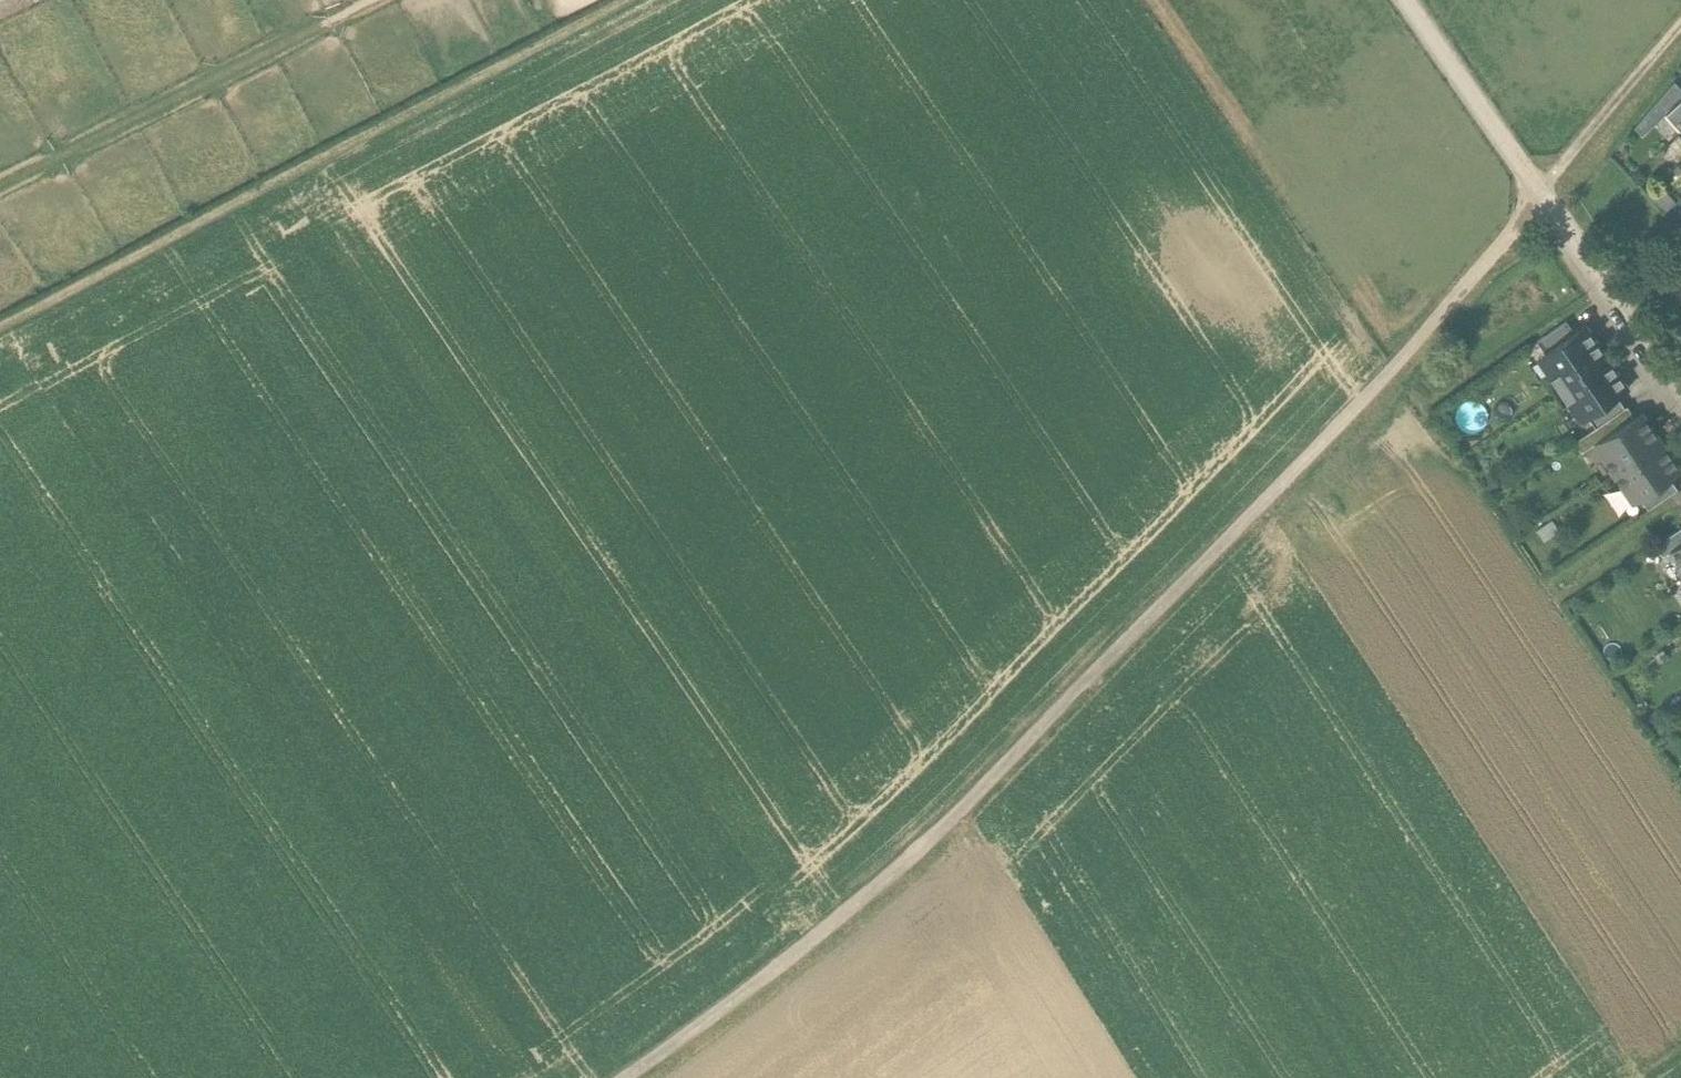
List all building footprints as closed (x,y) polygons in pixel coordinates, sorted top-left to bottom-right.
[(1665,112),(1680,97),(1680,89),(1675,82),(1668,89),(1635,128),(1641,134),(1665,112)] [(1665,112),(1680,130),(1680,97),(1665,112)] [(1660,184),(1648,196),(1664,214),(1677,202),(1660,184)] [(1544,353),(1574,333),(1566,322),(1537,342),(1544,353)] [(1559,390),(1606,358),(1585,326),(1574,333),(1544,353),(1555,369),(1548,374),(1559,390)] [(1628,390),(1606,358),(1559,390),(1569,406),(1577,401),(1587,417),(1617,397),(1628,390)] [(1595,428),(1624,409),(1617,397),(1587,417),(1595,428)] [(1601,440),(1632,419),(1624,409),(1595,428),(1574,443),(1581,454),(1601,440)] [(1661,443),(1641,413),(1632,419),(1601,440),(1610,454),(1602,459),(1613,475),(1661,443)] [(1680,472),(1661,443),(1613,475),(1624,491),(1631,486),(1640,499),(1670,479),(1680,472)] [(1677,490),(1670,479),(1640,499),(1648,510),(1677,490)] [(1543,540),(1558,530),(1550,518),(1535,529),(1543,540)] [(1671,551),(1680,544),(1680,528),(1655,545),(1663,557),(1672,552),(1671,551)] [(1671,551),(1672,552),(1677,560),(1675,566),(1680,575),(1680,544),(1671,551)]
